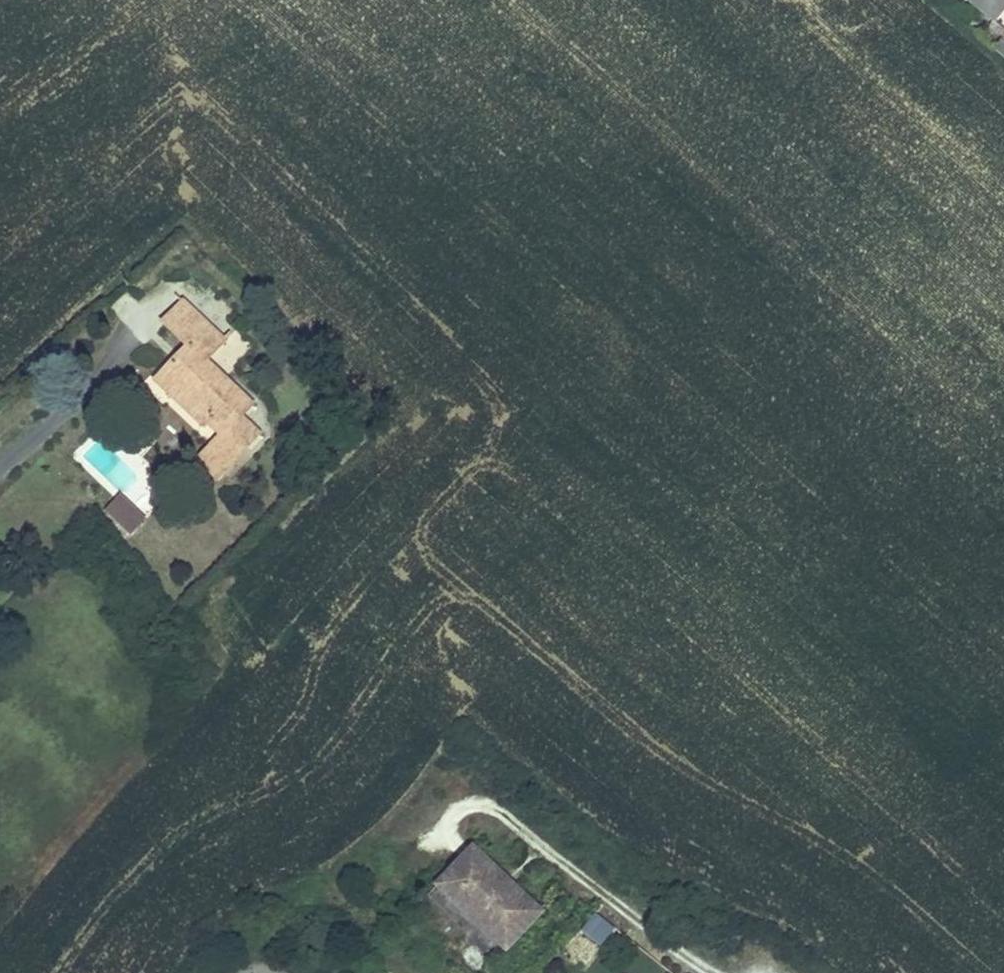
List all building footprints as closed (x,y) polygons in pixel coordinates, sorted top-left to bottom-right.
[(1003,38),(1003,0),(971,0),(995,20),(989,28),(1003,39),(1003,38)] [(1002,41),(995,49),(1003,57),(1003,42),(1002,41)] [(253,405),(207,361),(225,341),(184,302),(164,322),(190,346),(194,351),(181,366),(176,361),(157,381),(205,427),(208,423),(222,436),(213,446),(199,460),(219,478),(260,434),(242,417),(253,405)] [(194,351),(190,346),(176,361),(181,366),(194,351)] [(137,512),(122,497),(109,510),(125,526),(137,513),(137,512)] [(132,532),(144,519),(137,513),(125,526),(132,532)] [(543,912),(516,886),(512,889),(500,879),(504,875),(474,847),(453,869),(452,870),(467,884),(453,899),(486,930),(495,920),(517,940),(543,912)] [(467,884),(452,870),(438,885),(453,899),(467,884)] [(516,886),(504,875),(500,879),(512,889),(516,886)] [(603,947),(617,928),(596,913),(582,932),(603,947)] [(517,940),(495,920),(486,930),(507,950),(517,940)]
